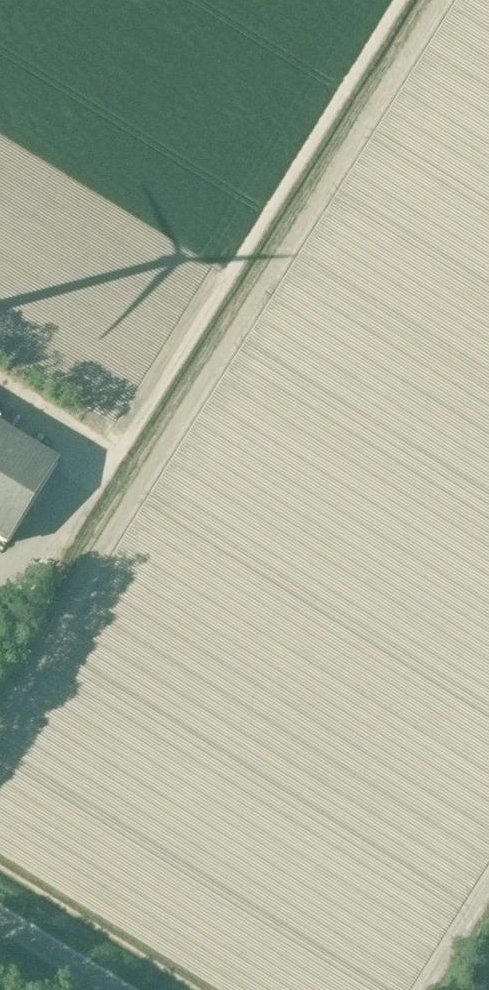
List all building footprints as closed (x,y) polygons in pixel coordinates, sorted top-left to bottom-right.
[(7,545),(57,463),(0,428),(0,541),(7,545)]
